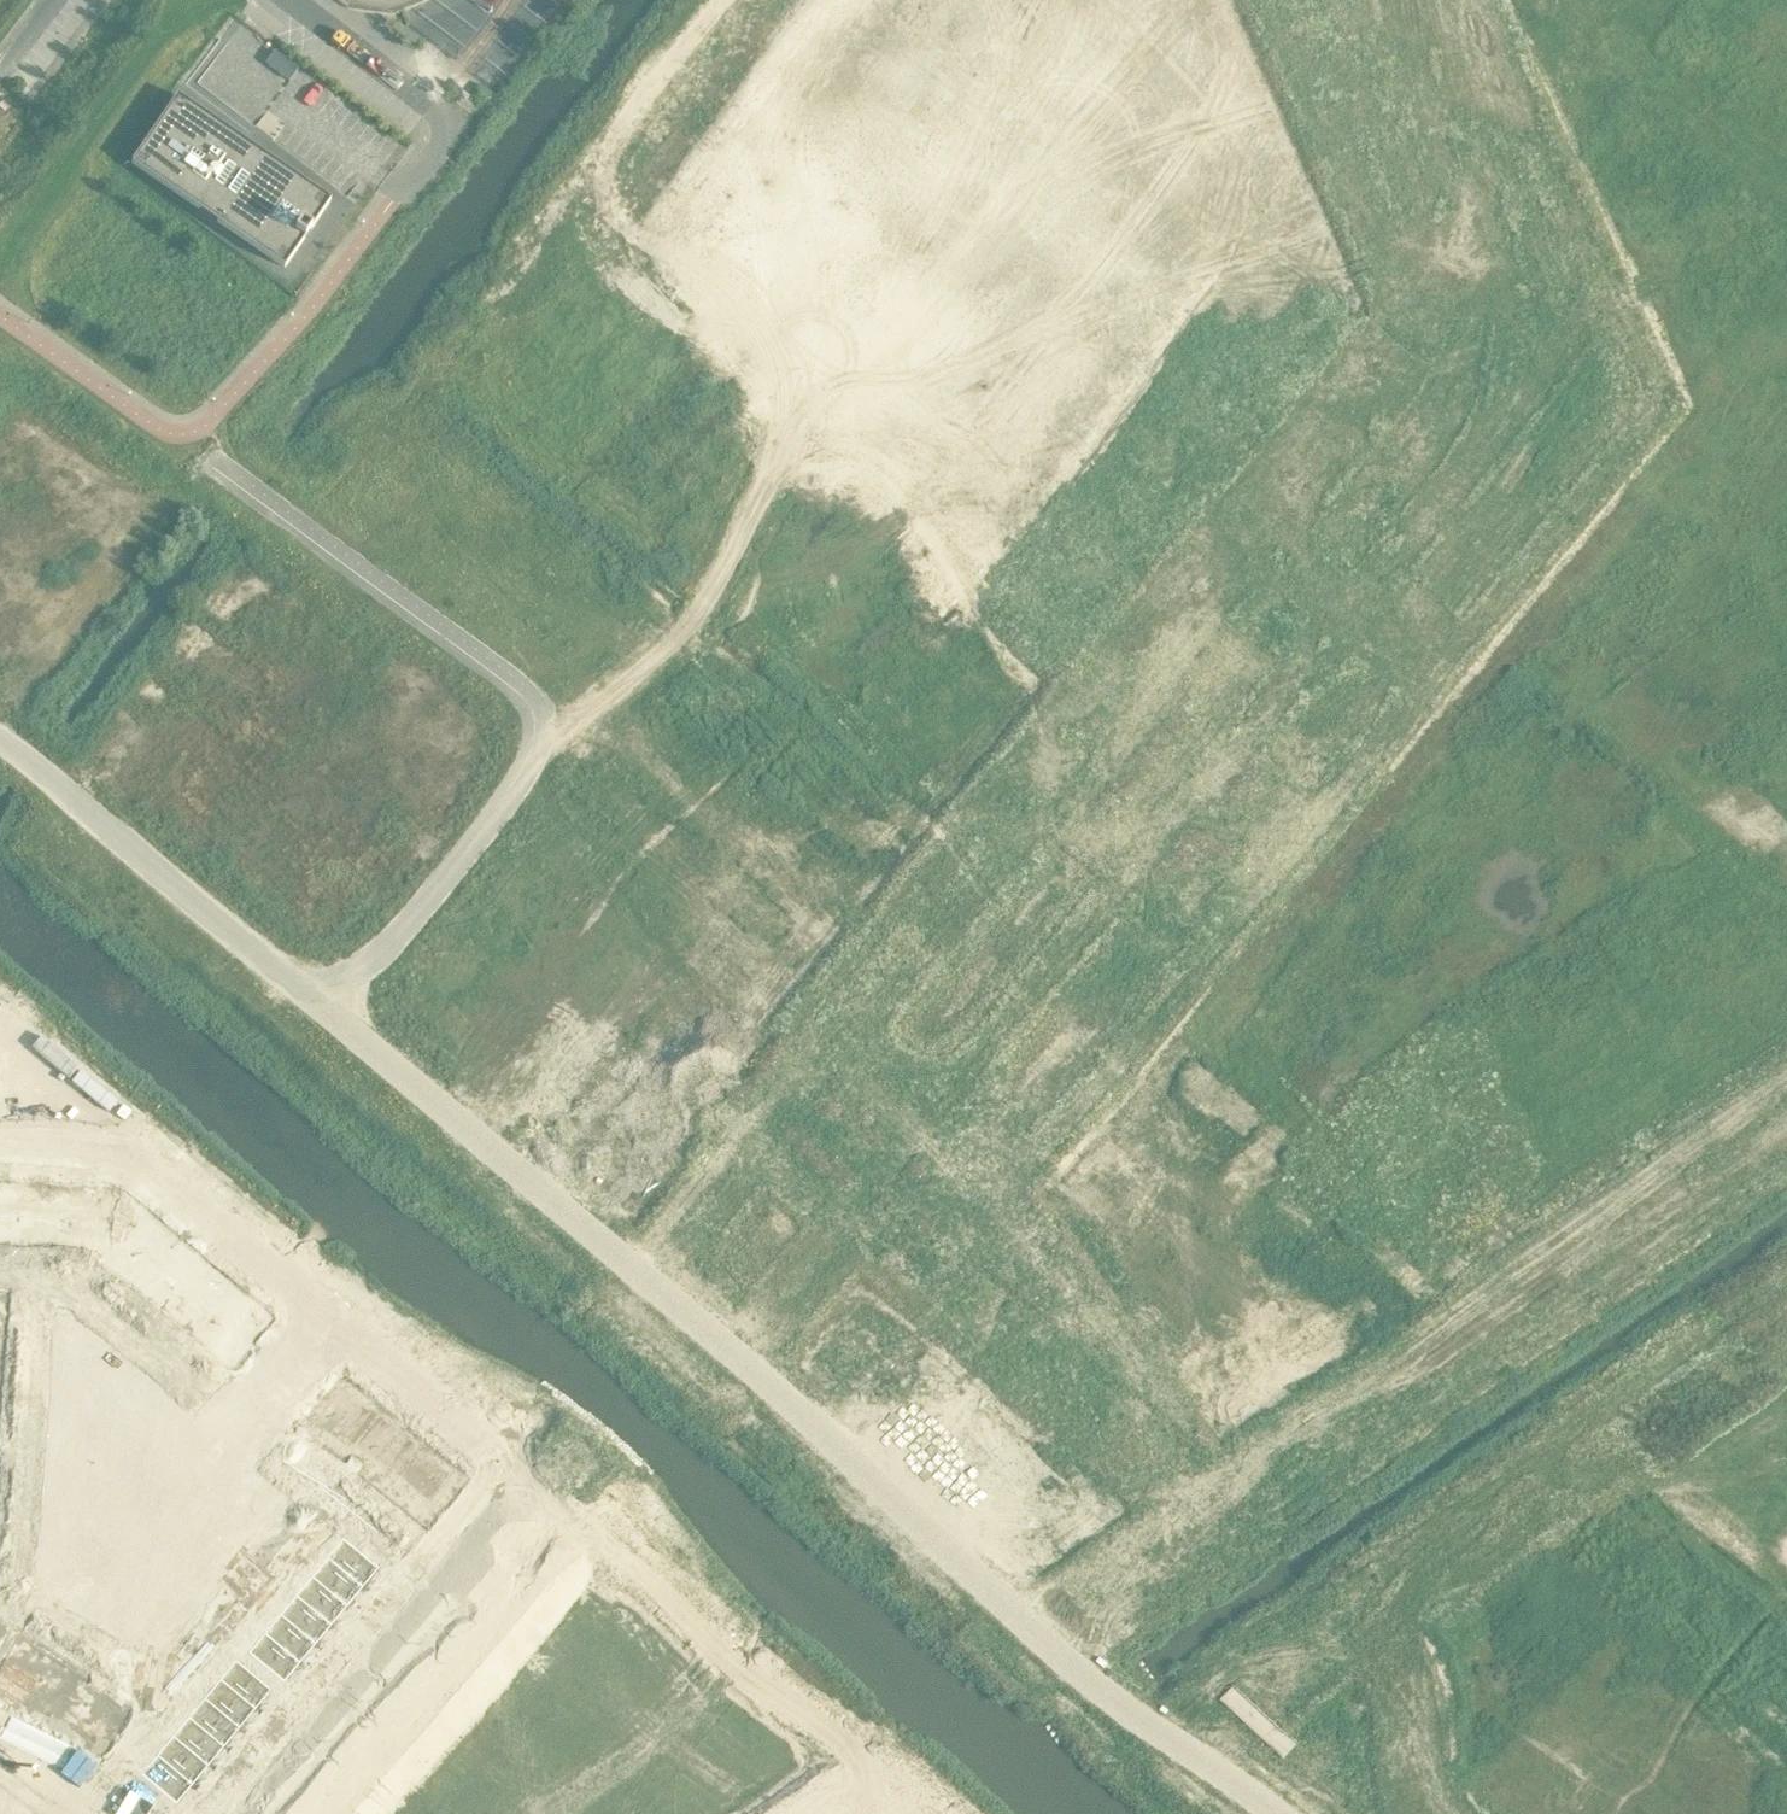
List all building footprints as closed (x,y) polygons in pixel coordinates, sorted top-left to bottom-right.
[(493,19),(496,0),(464,0),(493,19)] [(178,97),(133,163),(149,174),(198,207),(201,202),(220,214),(216,219),(284,266),(329,200),(263,156),(261,160),(241,147),(244,143),(198,111),(178,97)] [(8,1181),(3,1237),(29,1239),(34,1183),(8,1181)] [(34,1183),(29,1239),(55,1242),(60,1186),(34,1183)] [(60,1186),(55,1242),(81,1244),(86,1188),(60,1186)] [(86,1188),(81,1244),(108,1247),(113,1191),(86,1188)] [(149,1216),(110,1263),(131,1280),(170,1233),(149,1216)] [(170,1233),(131,1280),(151,1297),(190,1250),(170,1233)] [(190,1250),(151,1297),(171,1314),(210,1266),(190,1250)] [(210,1266),(171,1314),(191,1330),(230,1283),(210,1266)] [(78,1273),(69,1284),(76,1290),(85,1279),(78,1273)] [(11,1274),(10,1284),(24,1285),(25,1276),(11,1274)] [(25,1276),(24,1285),(39,1287),(40,1277),(25,1276)] [(230,1283),(191,1330),(211,1347),(250,1300),(230,1283)] [(69,1284),(59,1295),(67,1301),(76,1290),(69,1284)] [(250,1300),(211,1347),(232,1364),(271,1317),(250,1300)] [(37,1310),(35,1325),(45,1325),(47,1311),(37,1310)] [(87,1310),(81,1318),(93,1328),(99,1320),(87,1310)] [(99,1320),(93,1328),(103,1336),(109,1329),(99,1320)] [(35,1325),(34,1339),(44,1340),(45,1325),(35,1325)] [(127,1344),(121,1351),(133,1361),(139,1354),(127,1344)] [(139,1354),(133,1361),(143,1370),(149,1362),(139,1354)] [(32,1362),(31,1376),(40,1377),(42,1363),(32,1362)] [(31,1376),(29,1391),(39,1392),(40,1377),(31,1376)] [(309,1414),(302,1423),(323,1441),(363,1393),(341,1376),(309,1414)] [(167,1377),(161,1384),(173,1394),(179,1387),(167,1377)] [(179,1387),(173,1394),(183,1403),(189,1395),(179,1387)] [(363,1393),(323,1441),(343,1457),(383,1410),(363,1393)] [(388,1404),(356,1443),(375,1459),(403,1426),(408,1421),(388,1404)] [(27,1414),(26,1428),(36,1429),(37,1415),(27,1414)] [(375,1459),(363,1474),(383,1491),(423,1443),(403,1426),(375,1459)] [(26,1428),(24,1443),(34,1444),(36,1429),(26,1428)] [(423,1443),(383,1491),(403,1507),(443,1460),(423,1443)] [(443,1460),(403,1507),(425,1525),(464,1477),(443,1460)] [(22,1468),(21,1482),(31,1483),(32,1469),(22,1468)] [(286,1470),(277,1481),(285,1487),(294,1476),(286,1470)] [(294,1476),(285,1487),(292,1493),(301,1482),(294,1476)] [(327,1495),(320,1503),(332,1512),(338,1504),(327,1495)] [(338,1504),(332,1512),(343,1521),(349,1514),(338,1504)] [(19,1506),(17,1521),(27,1521),(28,1507),(19,1506)] [(290,1513),(284,1520),(295,1529),(301,1522),(290,1513)] [(284,1520),(277,1527),(288,1537),(295,1529),(284,1520)] [(17,1521),(16,1535),(26,1536),(27,1521),(17,1521)] [(367,1528),(360,1536),(372,1545),(378,1538),(367,1528)] [(344,1537),(328,1556),(363,1586),(379,1566),(344,1537)] [(378,1538),(372,1545),(383,1555),(389,1547),(378,1538)] [(258,1550),(252,1558),(263,1567),(269,1560),(258,1550)] [(328,1556),(312,1575),(347,1605),(363,1586),(328,1556)] [(14,1558),(13,1572),(22,1573),(24,1559),(14,1558)] [(252,1558),(246,1565),(257,1574),(263,1567),(252,1558)] [(577,1571),(545,1609),(566,1627),(598,1589),(577,1571)] [(13,1572),(11,1587),(21,1588),(22,1573),(13,1572)] [(312,1575),(296,1595),(332,1624),(347,1605),(312,1575)] [(227,1588),(221,1596),(232,1605),(238,1597),(227,1588)] [(598,1589),(566,1627),(586,1644),(618,1605),(598,1589)] [(296,1595),(280,1614),(316,1643),(332,1624),(296,1595)] [(221,1596),(215,1603),(226,1612),(232,1605),(221,1596)] [(618,1605),(586,1644),(606,1661),(638,1622),(618,1605)] [(51,1610),(46,1618),(58,1626),(63,1617),(51,1610)] [(280,1614),(264,1633),(300,1662),(316,1643),(280,1614)] [(11,1615),(3,1627),(11,1632),(19,1620),(11,1615)] [(638,1622),(606,1661),(626,1677),(658,1638),(638,1622)] [(72,1623),(67,1631),(79,1638),(84,1630),(72,1623)] [(0,1632),(0,1642),(4,1644),(11,1632),(3,1627),(0,1632)] [(84,1630),(79,1638),(91,1646),(96,1638),(84,1630)] [(264,1633),(248,1652),(284,1682),(300,1662),(264,1633)] [(186,1637),(180,1645),(191,1654),(197,1647),(186,1637)] [(658,1638),(626,1677),(647,1695),(680,1656),(658,1638)] [(0,1672),(0,1692),(13,1700),(42,1652),(20,1639),(0,1672)] [(180,1645),(174,1652),(185,1661),(191,1654),(180,1645)] [(114,1648),(109,1656),(121,1664),(126,1656),(114,1648)] [(42,1652),(13,1700),(34,1713),(63,1665),(42,1652)] [(126,1656),(121,1664),(133,1671),(139,1663),(126,1656)] [(523,1656),(517,1664),(528,1673),(534,1666),(523,1656)] [(236,1659),(220,1678),(256,1708),(272,1688),(236,1659)] [(504,1660),(486,1683),(505,1699),(524,1715),(543,1692),(504,1660)] [(63,1665),(34,1713),(55,1725),(84,1678),(63,1665)] [(543,1673),(537,1680),(548,1690),(554,1682),(543,1673)] [(84,1678),(55,1725),(76,1738),(102,1695),(101,1695),(98,1700),(79,1688),(85,1678),(84,1678)] [(155,1678),(151,1686),(163,1693),(168,1685),(155,1678)] [(220,1678),(204,1697),(240,1727),(256,1708),(220,1678)] [(554,1682),(548,1690),(559,1699),(565,1692),(554,1682)] [(486,1683),(470,1702),(508,1734),(524,1715),(505,1699),(486,1683)] [(151,1686),(146,1694),(158,1702),(163,1693),(151,1686)] [(102,1695),(76,1738),(98,1751),(124,1709),(102,1695)] [(204,1697),(189,1716),(224,1746),(240,1727),(204,1697)] [(725,1697),(696,1732),(715,1748),(745,1713),(725,1697)] [(470,1702),(454,1721),(492,1752),(508,1734),(470,1702)] [(583,1706),(577,1714),(588,1723),(594,1716),(583,1706)] [(745,1713),(715,1748),(735,1765),(765,1730),(745,1713)] [(189,1716),(173,1735),(208,1765),(224,1746),(189,1716)] [(594,1716),(588,1723),(599,1732),(605,1725),(594,1716)] [(130,1720),(125,1728),(137,1736),(142,1728),(130,1720)] [(454,1721),(439,1740),(477,1771),(492,1752),(454,1721)] [(125,1728),(120,1737),(132,1744),(137,1736),(125,1728)] [(765,1730),(735,1765),(755,1782),(785,1746),(765,1730)] [(173,1735),(157,1755),(192,1784),(208,1765),(173,1735)] [(572,1736),(560,1744),(565,1752),(577,1744),(572,1736)] [(439,1740),(420,1761),(459,1793),(477,1771),(439,1740)] [(551,1751),(539,1759),(544,1767),(556,1759),(551,1751)] [(157,1755),(141,1774),(168,1796),(177,1803),(192,1784),(157,1755)] [(539,1759),(527,1767),(533,1775),(544,1767),(539,1759)] [(659,1764),(647,1773),(653,1780),(665,1772),(659,1764)] [(515,1785),(503,1793),(509,1801),(521,1793),(515,1785)] [(503,1793),(492,1802),(497,1810),(509,1801),(503,1793)] [(589,1813),(613,1813),(605,1803),(589,1813)]
